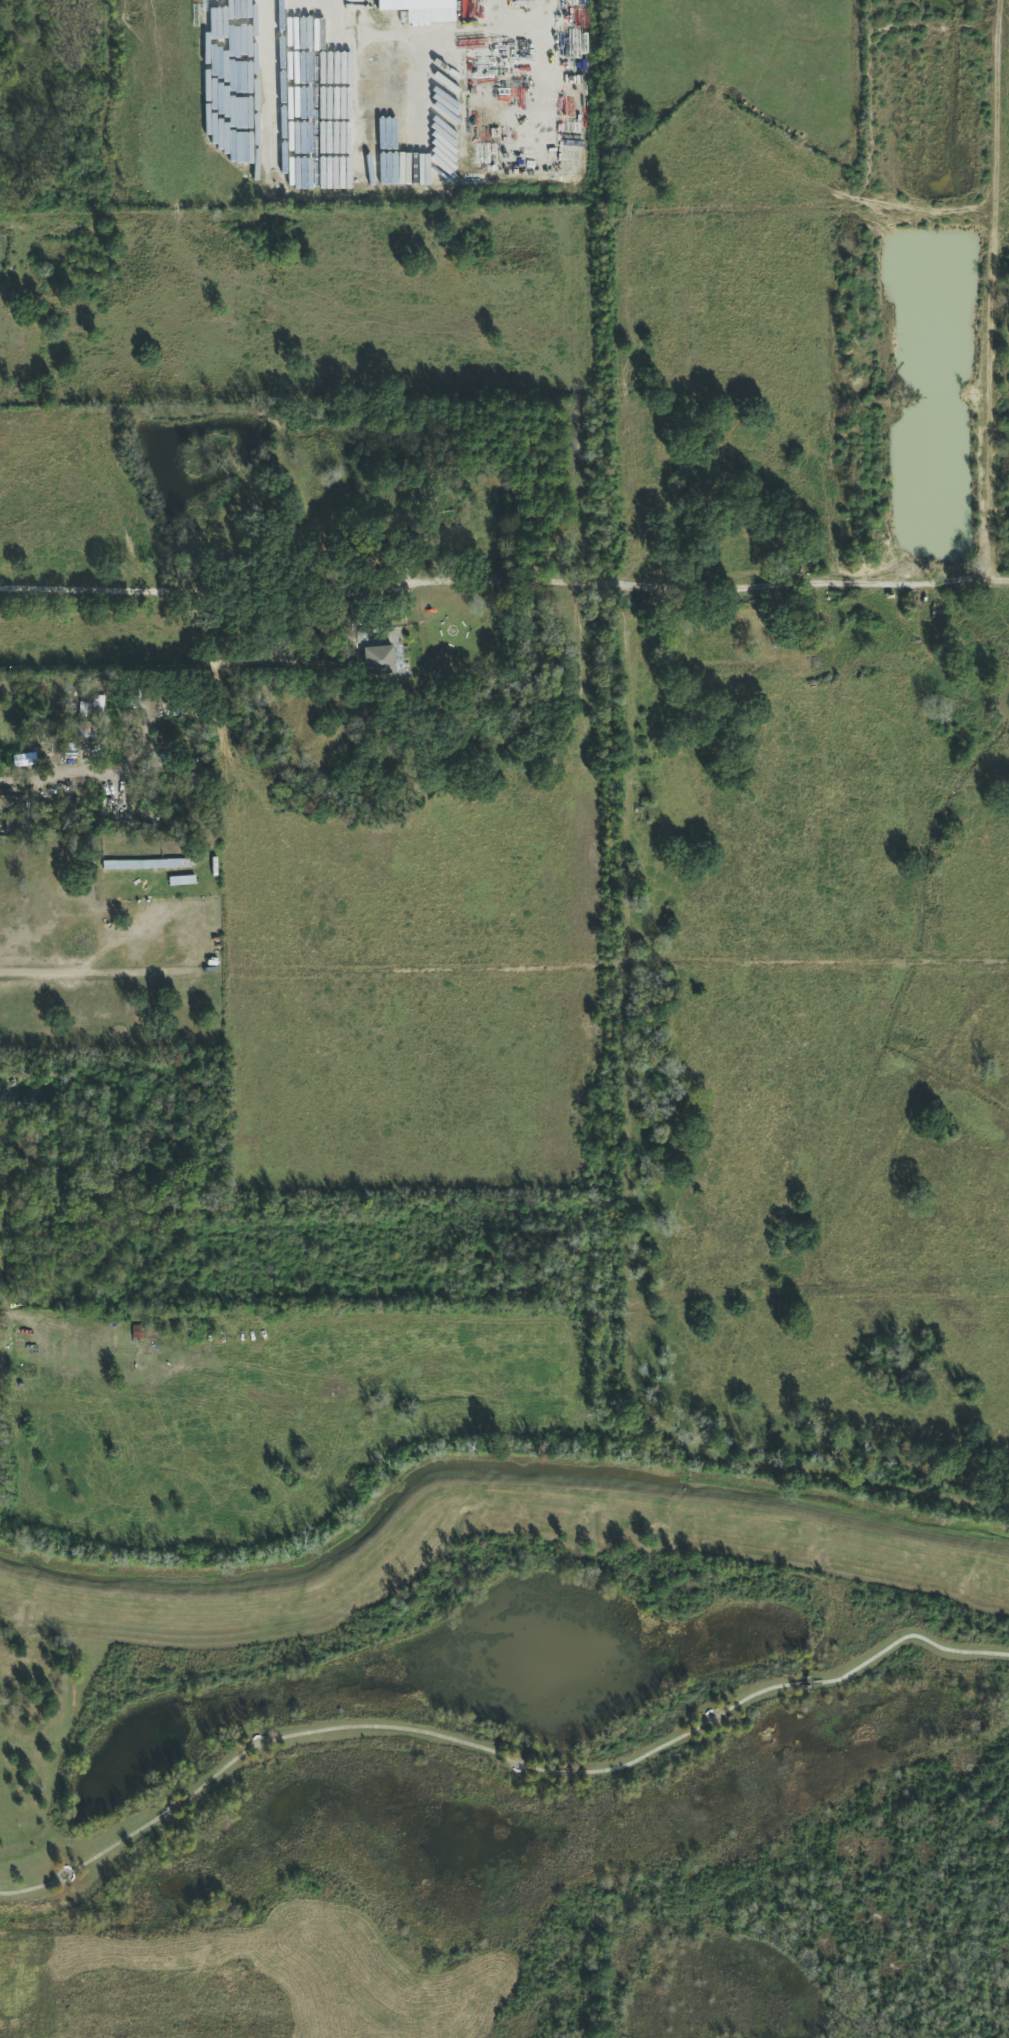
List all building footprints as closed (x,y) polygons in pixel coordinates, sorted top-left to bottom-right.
[(454,23),(453,0),(372,0),(372,11),(403,10),(403,24),(454,23)] [(361,649),(364,677),(394,674),(390,645),(361,649)] [(95,722),(72,722),(72,737),(95,737),(95,722)]
